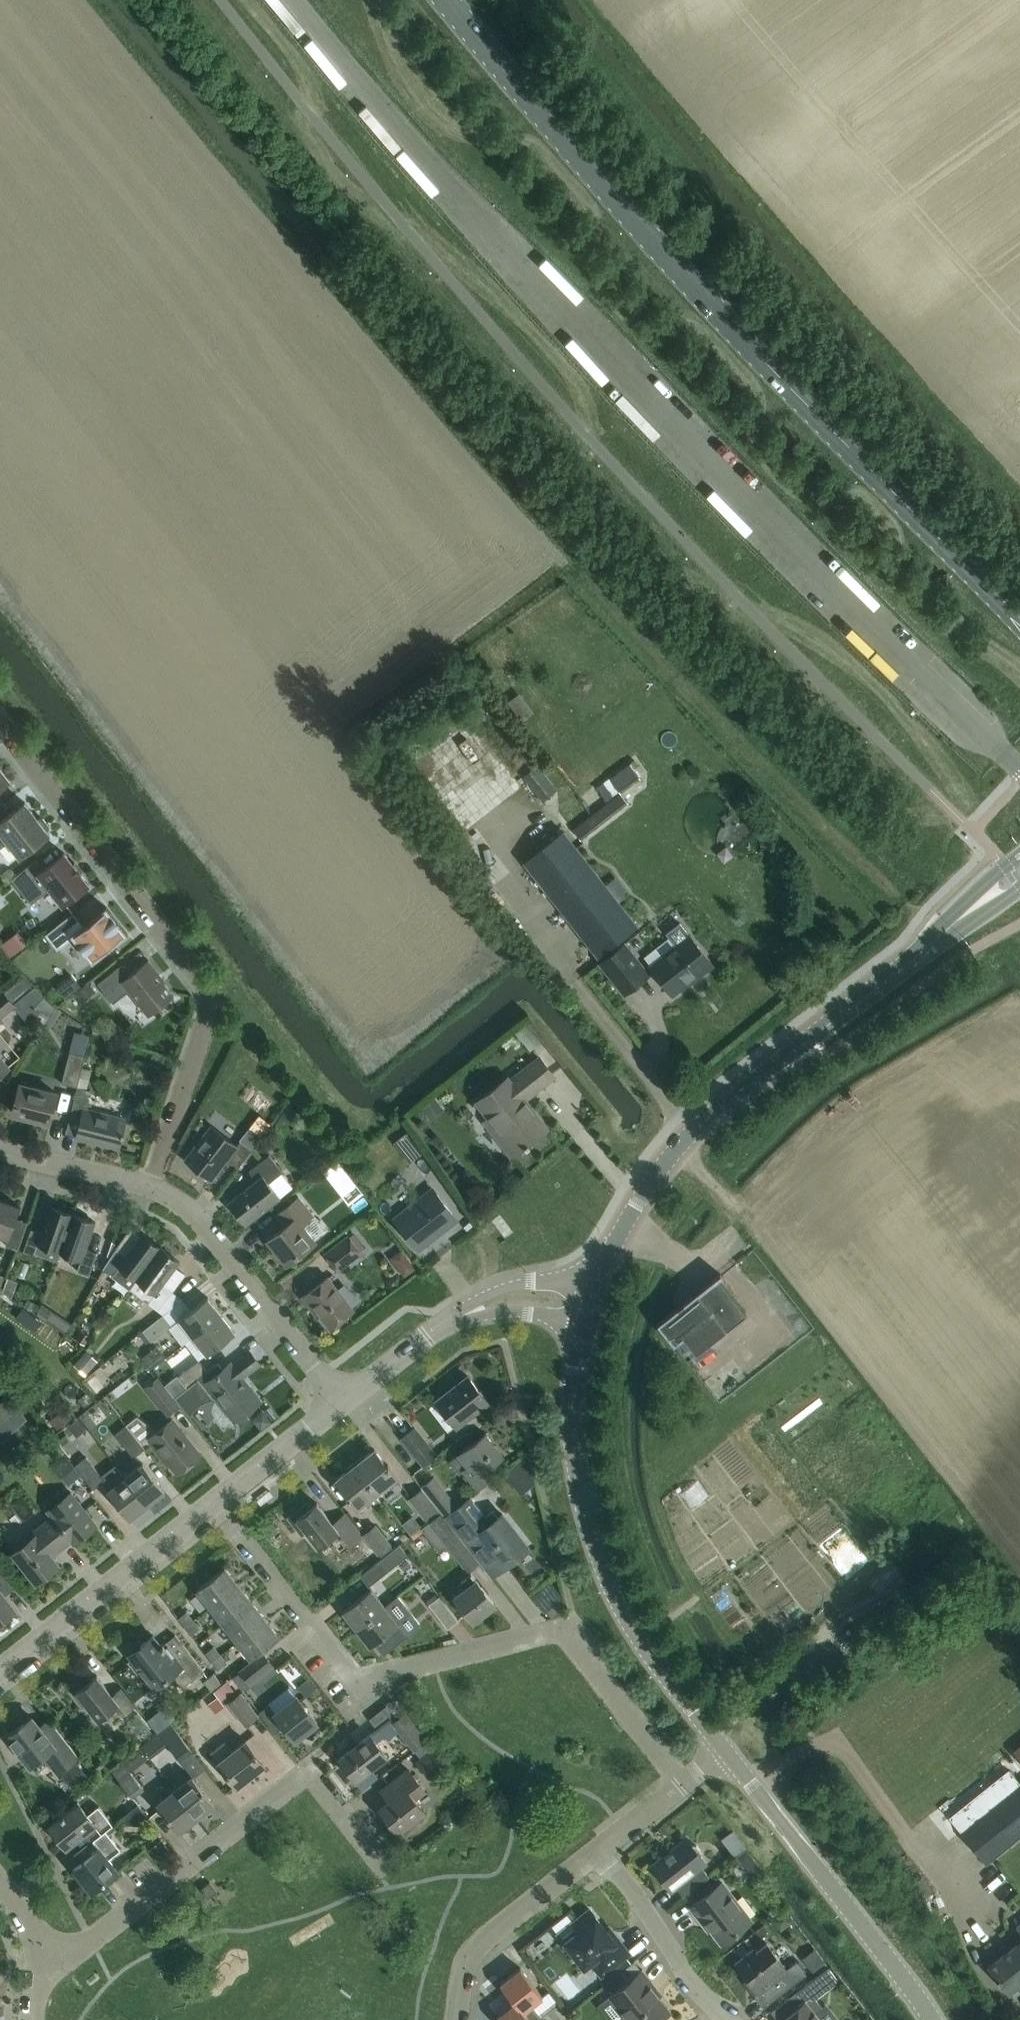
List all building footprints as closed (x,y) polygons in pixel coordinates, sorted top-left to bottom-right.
[(502,789),(528,771),(486,712),(460,730),(502,789)] [(621,792),(640,778),(629,762),(609,776),(621,792)] [(542,801),(557,789),(537,764),(522,776),(542,801)] [(8,781),(0,770),(0,788),(8,781)] [(580,839),(628,802),(620,791),(571,828),(580,839)] [(24,801),(0,820),(0,845),(6,840),(19,856),(49,833),(47,830),(49,828),(49,825),(43,817),(39,816),(37,818),(24,801)] [(597,955),(637,925),(563,830),(524,861),(597,955)] [(89,883),(64,852),(43,868),(36,858),(11,878),(30,903),(49,888),(62,904),(89,883)] [(14,889),(5,877),(0,880),(0,898),(14,889)] [(128,933),(106,906),(91,917),(93,919),(86,924),(85,922),(81,925),(72,914),(73,912),(73,911),(44,933),(57,949),(58,948),(56,947),(71,935),(92,961),(106,950),(105,948),(111,943),(113,945),(128,933)] [(32,911),(21,923),(33,934),(43,923),(32,911)] [(674,944),(648,964),(659,978),(671,993),(687,981),(688,982),(689,981),(695,977),(712,963),(700,948),(689,934),(679,922),(678,920),(664,931),(674,944)] [(624,993),(647,974),(622,942),(599,961),(624,993)] [(164,980),(148,959),(128,974),(120,964),(97,982),(113,1002),(129,990),(148,1014),(173,995),(163,981),(164,980)] [(0,992),(0,1014),(14,1003),(3,990),(0,992)] [(48,1016),(55,1005),(44,994),(34,1006),(48,1016)] [(77,1086),(85,1055),(69,1051),(61,1082),(77,1086)] [(523,1099),(553,1075),(539,1056),(509,1080),(506,1077),(476,1101),(515,1150),(510,1154),(511,1155),(524,1145),(525,1147),(529,1144),(528,1142),(546,1127),(523,1099)] [(9,1067),(0,1057),(0,1075),(9,1067)] [(48,1121),(53,1101),(55,1091),(20,1082),(18,1093),(13,1112),(48,1121)] [(122,1134),(123,1131),(122,1131),(124,1119),(84,1109),(89,1089),(77,1086),(70,1113),(82,1116),(77,1136),(118,1146),(121,1134),(122,1134)] [(408,1121),(419,1115),(413,1104),(402,1110),(408,1121)] [(211,1126),(185,1159),(188,1161),(189,1159),(198,1166),(196,1168),(211,1179),(226,1159),(237,1168),(251,1149),(240,1140),(236,1145),(211,1126)] [(245,1223),(261,1211),(279,1196),(268,1182),(282,1171),(269,1154),(248,1170),(256,1179),(228,1201),(245,1223)] [(418,1248),(456,1218),(432,1188),(394,1218),(418,1248)] [(286,1262),(301,1250),(314,1239),(299,1221),(310,1212),(297,1196),(276,1214),(285,1225),(267,1239),(286,1262)] [(20,1240),(27,1221),(15,1217),(19,1205),(0,1198),(0,1234),(7,1237),(5,1244),(17,1248),(20,1240)] [(58,1251),(72,1213),(51,1205),(42,1232),(31,1228),(24,1247),(22,1250),(34,1254),(38,1243),(58,1251)] [(88,1274),(89,1272),(96,1251),(85,1247),(95,1221),(72,1213),(58,1251),(81,1259),(77,1270),(88,1274)] [(364,1246),(353,1232),(349,1235),(347,1233),(323,1252),(338,1271),(362,1252),(361,1249),(364,1246)] [(129,1288),(160,1246),(142,1233),(125,1256),(115,1248),(101,1267),(113,1276),(116,1278),(129,1288)] [(163,1314),(183,1298),(162,1283),(179,1261),(160,1246),(129,1288),(148,1301),(148,1302),(157,1310),(163,1314)] [(687,1357),(745,1310),(717,1275),(720,1272),(719,1270),(657,1320),(687,1357)] [(353,1309),(341,1293),(327,1275),(301,1296),(309,1307),(312,1305),(329,1327),(353,1309)] [(11,1296),(17,1280),(7,1276),(3,1287),(2,1290),(11,1296)] [(171,1324),(168,1327),(181,1344),(191,1335),(220,1313),(207,1296),(191,1308),(178,1318),(171,1324)] [(206,1354),(219,1344),(235,1331),(220,1313),(191,1335),(206,1354)] [(150,1340),(171,1324),(163,1314),(157,1318),(142,1330),(148,1337),(150,1340)] [(202,1385),(205,1382),(222,1404),(234,1420),(259,1400),(241,1377),(259,1363),(249,1350),(231,1365),(229,1363),(223,1367),(219,1360),(206,1370),(196,1378),(197,1379),(202,1385)] [(186,1386),(206,1370),(198,1359),(178,1375),(186,1386)] [(266,1384),(277,1378),(267,1363),(257,1370),(266,1384)] [(167,1415),(180,1405),(174,1397),(147,1364),(136,1372),(146,1384),(144,1386),(167,1415)] [(95,1396),(105,1388),(94,1375),(85,1382),(95,1396)] [(455,1425),(471,1412),(487,1400),(467,1375),(435,1399),(455,1425)] [(189,1417),(192,1410),(195,1407),(200,1403),(207,1399),(212,1398),(202,1385),(197,1379),(174,1397),(180,1405),(189,1417)] [(418,1411),(424,1402),(411,1394),(405,1403),(418,1411)] [(0,1402),(0,1442),(27,1418),(7,1395),(0,1402)] [(269,1406),(263,1410),(270,1419),(276,1415),(269,1406)] [(100,1428),(111,1423),(104,1409),(93,1415),(100,1428)] [(429,1437),(439,1432),(429,1410),(418,1415),(429,1437)] [(137,1415),(125,1424),(140,1443),(148,1436),(164,1457),(177,1472),(200,1454),(188,1438),(172,1418),(157,1430),(137,1415)] [(75,1436),(86,1428),(77,1417),(67,1424),(75,1436)] [(118,1430),(115,1433),(133,1456),(144,1448),(140,1443),(125,1424),(118,1430)] [(423,1464),(435,1454),(413,1427),(401,1436),(423,1464)] [(477,1488),(480,1485),(489,1478),(482,1469),(502,1454),(484,1432),(458,1453),(468,1465),(462,1470),(477,1488)] [(96,1448),(113,1466),(122,1458),(105,1440),(96,1448)] [(399,1481),(373,1448),(361,1458),(360,1456),(353,1462),(376,1491),(387,1483),(391,1487),(399,1481)] [(93,1488),(104,1479),(85,1456),(75,1464),(93,1488)] [(67,1457),(55,1466),(69,1484),(80,1475),(67,1457)] [(360,1511),(369,1504),(366,1500),(376,1491),(353,1462),(346,1467),(347,1469),(335,1478),(360,1511)] [(146,1505),(164,1490),(143,1463),(125,1477),(146,1505)] [(457,1504),(434,1474),(420,1485),(421,1487),(422,1486),(440,1510),(445,1516),(458,1505),(457,1504)] [(129,1518),(146,1505),(125,1477),(107,1491),(129,1518)] [(426,1520),(440,1510),(422,1486),(421,1487),(407,1498),(426,1520)] [(73,1542),(96,1524),(70,1491),(47,1509),(51,1515),(22,1538),(25,1541),(11,1552),(22,1566),(35,1582),(58,1563),(51,1555),(71,1540),(73,1542)] [(485,1515),(469,1495),(457,1504),(458,1505),(445,1516),(480,1561),(481,1560),(484,1565),(496,1556),(503,1565),(527,1546),(502,1513),(497,1516),(492,1510),(485,1515)] [(24,1501),(13,1509),(20,1519),(31,1512),(24,1501)] [(331,1522),(316,1502),(307,1509),(303,1504),(286,1517),(298,1532),(303,1528),(318,1546),(338,1530),(351,1547),(356,1542),(373,1563),(381,1557),(362,1533),(361,1534),(344,1512),(331,1522)] [(427,1522),(420,1527),(423,1531),(438,1552),(446,1545),(467,1571),(480,1561),(445,1516),(440,1510),(426,1520),(427,1522)] [(381,1557),(394,1547),(375,1523),(362,1533),(381,1557)] [(368,1586),(406,1556),(397,1544),(394,1547),(381,1557),(373,1563),(359,1574),(368,1586)] [(209,1605),(237,1583),(224,1566),(196,1588),(209,1605)] [(15,1608),(4,1594),(1,1591),(12,1583),(2,1571),(0,1568),(0,1619),(15,1608)] [(473,1621),(495,1604),(471,1573),(462,1580),(467,1586),(454,1596),(473,1621)] [(223,1622),(251,1600),(237,1583),(209,1605),(223,1622)] [(356,1627),(384,1605),(370,1587),(342,1609),(356,1627)] [(446,1628),(457,1619),(436,1592),(425,1601),(446,1628)] [(236,1640),(265,1618),(251,1600),(223,1622),(236,1640)] [(407,1634),(384,1605),(356,1627),(369,1645),(373,1642),(378,1649),(389,1641),(393,1646),(407,1634)] [(184,1625),(192,1618),(186,1610),(178,1617),(184,1625)] [(191,1634),(199,1627),(192,1618),(184,1625),(191,1634)] [(250,1657),(262,1647),(278,1635),(265,1618),(236,1640),(250,1657)] [(203,1670),(187,1649),(174,1633),(173,1634),(184,1648),(174,1656),(170,1650),(167,1653),(163,1648),(165,1646),(162,1643),(160,1644),(152,1634),(128,1653),(155,1686),(175,1671),(185,1684),(203,1670)] [(211,1660),(220,1653),(213,1645),(205,1652),(211,1660)] [(242,1688),(251,1681),(272,1665),(262,1652),(241,1669),(232,1676),(242,1688)] [(218,1668),(226,1662),(220,1653),(211,1660),(218,1668)] [(211,1689),(220,1682),(212,1672),(203,1680),(211,1689)] [(111,1694),(96,1674),(87,1681),(83,1676),(66,1689),(81,1708),(86,1704),(97,1719),(115,1705),(122,1714),(135,1704),(121,1687),(111,1694)] [(239,1691),(226,1702),(245,1726),(258,1715),(239,1691)] [(316,1721),(295,1695),(274,1711),(268,1703),(258,1711),(274,1732),(283,1724),(295,1739),(316,1721)] [(389,1717),(339,1756),(356,1778),(372,1766),(386,1755),(381,1749),(375,1741),(384,1735),(387,1739),(399,1730),(404,1738),(412,1748),(424,1739),(418,1731),(404,1712),(392,1722),(389,1717)] [(199,1714),(188,1723),(196,1734),(207,1725),(199,1714)] [(44,1732),(32,1716),(7,1735),(29,1764),(43,1753),(57,1771),(77,1755),(53,1725),(44,1732)] [(180,1759),(192,1750),(171,1723),(159,1732),(180,1759)] [(264,1763),(251,1747),(245,1739),(232,1749),(224,1740),(209,1751),(236,1785),(264,1763)] [(429,1778),(446,1765),(427,1740),(415,1750),(420,1757),(415,1760),(429,1778)] [(94,1776),(104,1767),(97,1758),(86,1767),(94,1776)] [(132,1797),(143,1788),(123,1761),(112,1770),(132,1797)] [(71,1789),(87,1777),(76,1762),(60,1775),(71,1789)] [(397,1830),(424,1810),(414,1797),(413,1797),(424,1788),(408,1767),(396,1777),(380,1790),(388,1800),(379,1807),(397,1830)] [(195,1817),(213,1802),(191,1775),(173,1789),(195,1817)] [(949,1816),(961,1832),(985,1861),(1019,1832),(1019,1784),(986,1811),(974,1796),(949,1816)] [(178,1830),(195,1817),(173,1789),(156,1802),(178,1830)] [(87,1814),(77,1801),(64,1811),(49,1823),(66,1845),(86,1830),(93,1838),(104,1829),(110,1824),(96,1807),(87,1814)] [(90,1890),(117,1869),(107,1857),(119,1848),(107,1832),(104,1829),(93,1838),(73,1854),(79,1862),(73,1867),(90,1890)] [(705,1862),(700,1856),(701,1851),(696,1844),(691,1843),(686,1837),(670,1850),(671,1851),(665,1856),(664,1855),(651,1864),(670,1889),(675,1885),(683,1895),(708,1876),(700,1866),(705,1862)] [(207,1897),(216,1890),(209,1881),(200,1888),(207,1897)] [(721,1881),(689,1905),(700,1919),(703,1917),(711,1928),(721,1941),(750,1920),(721,1881)] [(550,1936),(571,1916),(561,1906),(541,1926),(550,1936)] [(604,1928),(589,1908),(572,1921),(578,1929),(564,1941),(576,1956),(583,1966),(590,1961),(601,1974),(613,1965),(629,1952),(607,1925),(604,1928)] [(1012,1946),(987,1966),(1007,1991),(1019,1981),(1019,1940),(1012,1946)] [(786,1967),(766,1942),(755,1951),(753,1948),(735,1961),(757,1990),(753,1993),(762,2006),(805,1973),(795,1960),(786,1967)] [(779,2019),(820,2019),(814,2012),(822,2006),(815,1997),(839,1978),(828,1965),(804,1984),(783,2000),(791,2010),(779,2019)] [(500,1982),(514,2001),(522,2011),(523,2010),(531,2019),(540,2019),(542,2018),(531,2004),(542,1995),(532,1982),(520,1967),(500,1982)] [(670,2010),(658,1995),(661,1993),(642,1969),(608,1995),(625,2016),(621,2019),(657,2019),(670,2010)] [(514,2001),(495,2016),(499,2019),(531,2019),(523,2010),(522,2011),(514,2001)]
